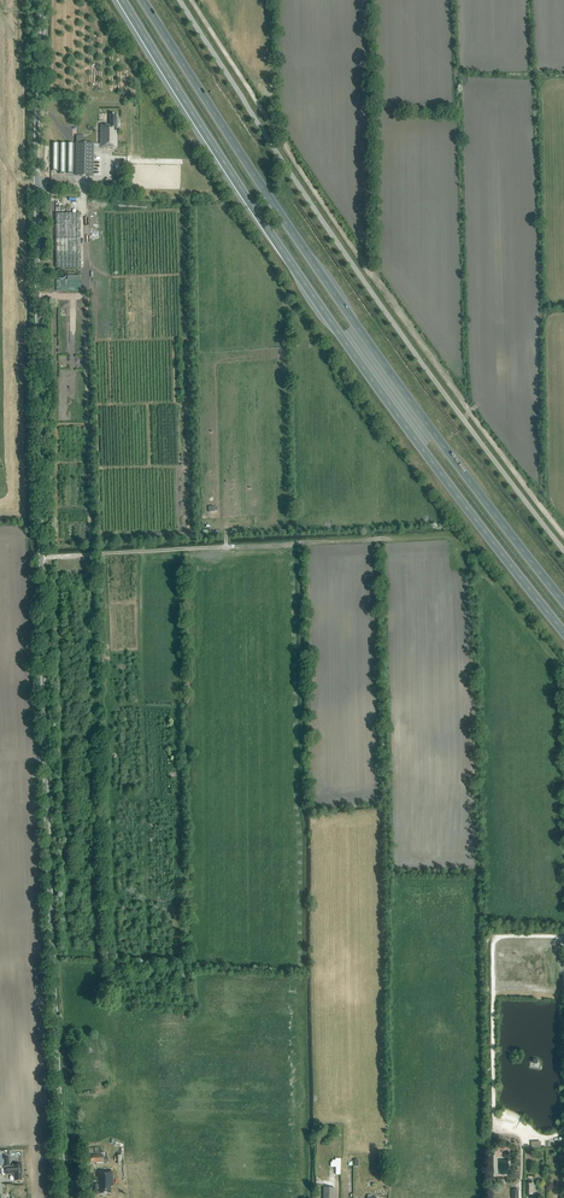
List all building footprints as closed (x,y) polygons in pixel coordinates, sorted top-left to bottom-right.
[(118,120),(117,120),(117,115),(110,115),(110,125),(100,125),(100,148),(118,148),(118,125),(119,124),(119,121),(118,120)] [(74,174),(74,144),(51,144),(51,172),(59,172),(59,174),(74,174)] [(76,144),(76,176),(94,176),(94,156),(94,144),(84,144),(76,144)] [(110,183),(115,189),(120,184),(115,179),(110,183)] [(80,214),(56,214),(57,268),(80,268),(80,214)] [(67,275),(67,274),(67,273),(66,272),(65,271),(64,270),(63,270),(62,270),(61,270),(60,270),(59,271),(58,271),(58,272),(57,273),(57,274),(57,275),(57,276),(57,277),(58,278),(59,279),(60,279),(61,280),(62,280),(63,280),(64,279),(65,279),(66,278),(66,277),(67,276),(67,275)] [(9,1158),(4,1158),(5,1166),(6,1166),(6,1167),(5,1167),(5,1175),(14,1174),(14,1178),(16,1178),(16,1181),(22,1180),(21,1174),(23,1174),(22,1165),(13,1165),(13,1167),(9,1167),(9,1166),(10,1166),(9,1158)] [(341,1158),(335,1158),(335,1160),(332,1160),(332,1162),(331,1162),(331,1167),(336,1167),(335,1175),(340,1175),(341,1158)] [(108,1170),(97,1171),(98,1184),(93,1185),(93,1190),(98,1190),(98,1188),(101,1188),(101,1194),(111,1193),(111,1187),(113,1187),(113,1171),(108,1171),(108,1170)] [(324,1188),(324,1197),(335,1197),(335,1188),(324,1188)]
